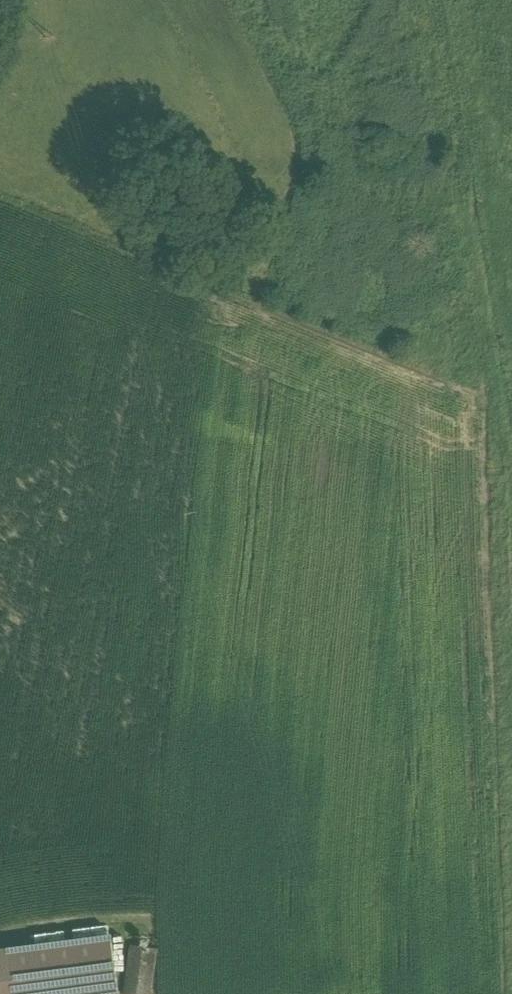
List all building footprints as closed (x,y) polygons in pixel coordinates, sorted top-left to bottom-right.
[(0,951),(0,993),(118,993),(111,936),(0,951)] [(133,946),(125,993),(149,993),(156,949),(133,946)]
